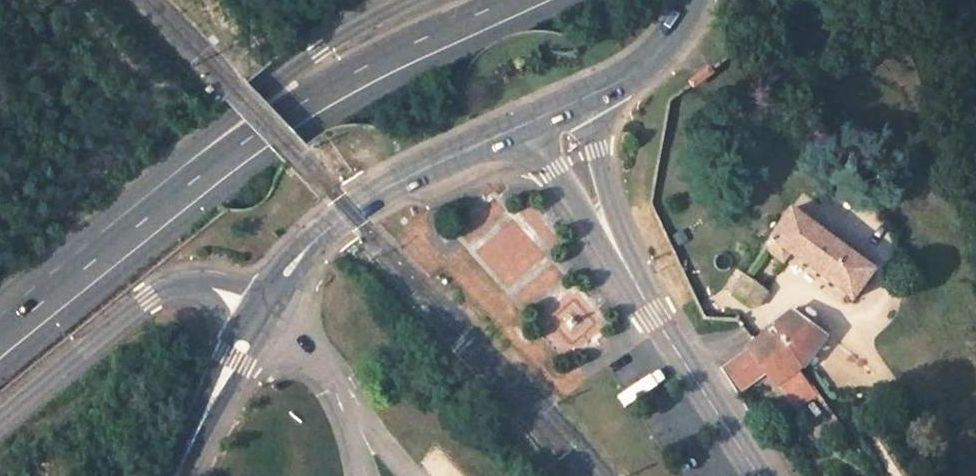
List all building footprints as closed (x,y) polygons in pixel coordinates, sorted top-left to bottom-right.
[(792,211),(767,247),(783,258),(788,250),(854,298),(874,271),(792,211)] [(745,279),(735,293),(753,306),(759,305),(767,294),(745,279)] [(795,310),(773,324),(776,328),(804,367),(828,335),(795,310)] [(751,351),(728,367),(734,377),(740,385),(747,381),(754,381),(768,371),(779,386),(781,384),(798,408),(817,395),(801,371),(804,367),(776,328),(749,348),(751,351)]
